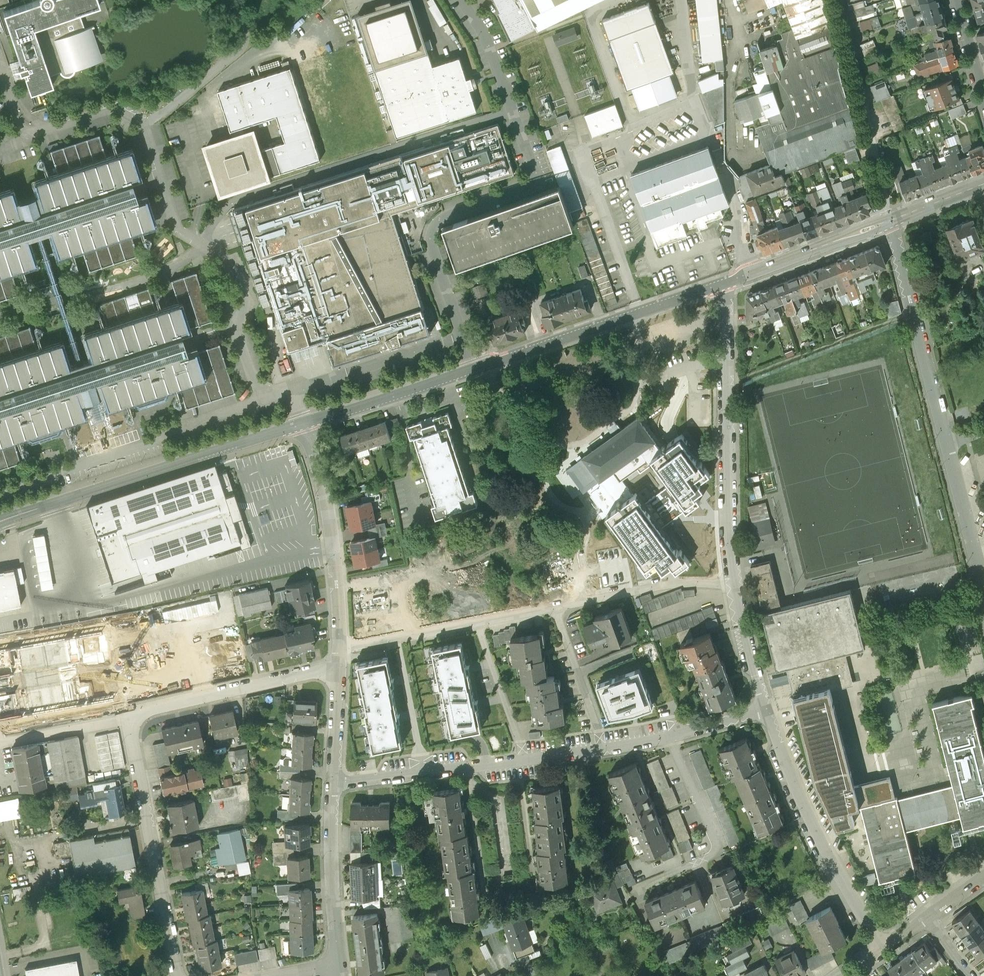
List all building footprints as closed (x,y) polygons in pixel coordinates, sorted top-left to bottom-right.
[(3,11),(20,62),(22,61),(23,64),(18,66),(20,72),(25,70),(26,73),(24,74),(30,91),(38,88),(39,90),(45,88),(44,86),(53,84),(50,74),(60,71),(61,73),(64,75),(66,76),(69,75),(72,74),(74,72),(75,69),(74,66),(86,62),(85,60),(94,57),(93,55),(98,53),(89,27),(85,28),(79,11),(100,5),(98,0),(37,0),(3,11)] [(429,52),(429,49),(434,48),(431,38),(425,39),(413,0),(401,0),(392,3),(391,0),(389,0),(376,4),(377,8),(357,14),(375,69),(397,136),(478,110),(471,88),(475,87),(472,77),(467,78),(460,56),(433,65),(429,52)] [(440,24),(447,21),(436,0),(427,0),(440,24)] [(503,9),(499,11),(511,37),(536,25),(538,30),(539,29),(538,29),(599,0),(498,0),(503,9)] [(703,61),(713,60),(711,44),(721,43),(717,0),(697,0),(703,61)] [(734,22),(754,28),(761,16),(749,12),(750,1),(750,0),(732,0),(734,22)] [(794,28),(758,41),(760,50),(766,66),(755,70),(762,90),(759,91),(770,122),(757,126),(771,164),(778,161),(782,172),(859,143),(851,109),(839,66),(840,63),(824,0),(783,0),(794,28)] [(895,3),(896,8),(903,6),(911,4),(920,1),(920,0),(906,0),(901,2),(895,3)] [(911,4),(913,9),(921,6),(923,12),(941,7),(939,0),(924,0),(920,1),(911,4)] [(911,4),(903,6),(906,17),(914,14),(913,9),(911,4)] [(974,8),(978,21),(983,19),(983,5),(974,8)] [(941,7),(923,12),(924,16),(916,19),(918,25),(920,24),(944,17),(941,7)] [(914,14),(906,17),(909,28),(918,25),(916,19),(914,14)] [(618,15),(598,23),(631,114),(652,107),(618,15)] [(944,17),(920,24),(921,30),(925,40),(926,39),(944,34),(946,34),(944,28),(948,27),(945,17),(944,17)] [(871,18),(860,20),(863,30),(873,27),(871,18)] [(909,28),(906,29),(909,36),(911,42),(916,40),(914,32),(921,30),(920,24),(918,25),(909,28)] [(574,27),(555,34),(558,43),(577,36),(574,27)] [(926,39),(925,40),(915,44),(917,49),(928,45),(930,50),(924,52),(926,59),(931,57),(953,50),(951,44),(953,43),(950,35),(945,37),(944,34),(926,39)] [(721,43),(711,44),(713,60),(715,60),(715,59),(723,58),(721,43)] [(874,50),(865,54),(867,60),(877,56),(874,50)] [(953,50),(931,57),(926,59),(915,63),(914,66),(918,75),(921,76),(927,73),(928,71),(927,70),(928,69),(933,67),(934,68),(937,70),(959,64),(957,57),(955,57),(953,50)] [(723,58),(715,59),(715,60),(716,70),(724,69),(723,58)] [(878,61),(868,65),(871,74),(881,70),(878,61)] [(291,66),(218,90),(231,130),(244,126),(277,115),(286,141),(260,149),(254,130),(246,132),(233,136),(207,145),(222,192),(269,177),(269,176),(321,159),(291,66)] [(951,71),(940,75),(942,81),(951,77),(953,77),(951,71)] [(942,81),(925,88),(926,92),(930,104),(931,104),(933,108),(950,101),(959,98),(951,77),(942,81)] [(885,79),(871,84),(876,99),(890,93),(885,79)] [(893,94),(881,98),(893,131),(903,126),(897,109),(899,109),(893,94)] [(959,98),(950,101),(953,107),(963,103),(961,97),(959,98)] [(615,103),(585,114),(593,135),(623,125),(615,103)] [(953,107),(948,109),(952,118),(967,112),(963,103),(953,107)] [(735,121),(724,121),(725,145),(727,145),(735,145),(735,121)] [(443,141),(295,188),(293,182),(281,186),(282,189),(277,191),(276,188),(274,189),(276,195),(234,208),(234,209),(244,241),(245,241),(253,239),(289,350),(290,350),(323,340),(324,341),(325,342),(329,340),(330,343),(329,343),(335,362),(384,347),(384,346),(393,343),(402,340),(402,341),(432,331),(425,312),(424,312),(423,310),(424,309),(393,212),(514,172),(515,172),(499,123),(498,123),(466,133),(464,127),(451,132),(451,134),(448,135),(447,133),(441,135),(443,141)] [(244,126),(231,130),(233,136),(246,132),(244,126)] [(49,149),(57,173),(0,191),(0,298),(19,292),(11,268),(42,258),(47,257),(81,246),(88,270),(137,254),(130,230),(154,222),(145,197),(136,200),(134,192),(129,178),(138,175),(130,149),(106,157),(99,133),(49,149)] [(972,148),(970,144),(963,147),(966,155),(972,172),(983,168),(983,146),(983,143),(972,148)] [(966,155),(959,158),(956,150),(959,149),(957,144),(949,147),(960,177),(972,172),(966,155)] [(583,206),(561,145),(547,150),(560,185),(570,211),(583,206)] [(708,147),(633,174),(658,243),(687,232),(685,227),(699,223),(696,215),(720,206),(729,203),(708,147)] [(960,177),(949,147),(940,150),(942,156),(945,155),(948,162),(941,165),(948,182),(960,177)] [(856,148),(844,152),(848,163),(860,159),(856,148)] [(941,165),(935,168),(932,160),(935,159),(932,153),(924,157),(935,187),(948,182),(941,165)] [(935,187),(924,157),(915,160),(917,166),(920,165),(923,172),(916,175),(923,191),(935,187)] [(771,164),(737,176),(738,177),(741,186),(740,187),(744,197),(785,181),(782,172),(778,161),(771,164)] [(916,174),(906,178),(901,164),(894,167),(902,189),(906,198),(923,191),(916,175),(916,174)] [(902,189),(894,167),(891,168),(897,191),(902,189)] [(852,178),(843,182),(844,187),(846,190),(852,188),(855,187),(852,178)] [(560,185),(444,225),(452,250),(458,266),(574,226),(570,211),(560,185)] [(846,190),(844,187),(839,189),(839,190),(837,191),(838,194),(840,193),(844,203),(838,206),(844,222),(856,218),(846,190)] [(861,195),(853,198),(852,196),(854,195),(852,188),(846,190),(856,218),(870,213),(867,207),(871,206),(865,192),(860,193),(861,195)] [(829,194),(820,197),(822,202),(828,200),(831,200),(829,194)] [(820,197),(812,200),(814,206),(817,205),(817,204),(822,202),(820,197)] [(756,199),(746,202),(752,219),(762,215),(756,199)] [(838,206),(831,208),(828,200),(822,202),(832,227),(844,222),(838,206)] [(822,202),(817,204),(817,205),(820,212),(813,215),(819,232),(832,227),(822,202)] [(804,203),(796,206),(798,212),(803,209),(804,210),(806,209),(804,203)] [(431,204),(420,207),(421,212),(433,209),(431,204)] [(720,206),(696,215),(699,223),(700,227),(707,224),(706,220),(715,217),(723,214),(720,206)] [(813,215),(806,217),(804,210),(803,209),(798,212),(801,220),(807,236),(819,232),(813,215)] [(790,210),(785,212),(790,224),(795,222),(790,210)] [(785,212),(780,214),(784,226),(790,224),(785,212)] [(762,215),(752,219),(758,234),(757,234),(760,240),(756,241),(758,248),(762,247),(764,253),(785,245),(778,229),(779,228),(778,226),(765,231),(762,223),(764,223),(762,215)] [(947,228),(959,258),(983,248),(983,247),(972,217),(964,220),(964,222),(947,228)] [(589,219),(577,223),(606,307),(618,303),(589,219)] [(795,222),(790,224),(796,241),(807,236),(801,220),(795,222)] [(779,228),(778,229),(785,245),(796,241),(790,224),(784,226),(779,228)] [(876,246),(866,250),(872,267),(877,265),(878,267),(886,264),(880,248),(880,247),(879,245),(877,245),(876,246)] [(866,250),(849,257),(855,274),(867,269),(868,271),(872,270),(872,267),(866,250)] [(47,257),(42,258),(56,299),(69,339),(74,338),(61,298),(47,257)] [(849,257),(843,259),(841,257),(838,258),(838,261),(836,262),(847,291),(850,290),(855,288),(853,282),(851,283),(849,278),(848,276),(853,274),(854,277),(856,276),(855,274),(849,257)] [(836,262),(824,266),(831,285),(833,284),(832,282),(837,280),(840,287),(837,289),(839,294),(841,294),(847,291),(836,262)] [(585,265),(578,267),(582,277),(589,275),(585,265)] [(824,266),(811,271),(822,301),(826,299),(832,297),(829,291),(827,292),(824,285),(828,283),(829,286),(831,285),(824,266)] [(111,299),(101,302),(99,302),(99,304),(100,304),(103,314),(103,316),(104,316),(106,323),(107,327),(97,330),(96,330),(95,330),(95,331),(85,334),(84,333),(74,338),(69,339),(59,342),(49,346),(49,345),(47,345),(47,346),(37,349),(36,346),(33,339),(34,339),(33,337),(30,327),(29,325),(28,326),(17,329),(16,329),(16,330),(5,333),(4,333),(0,335),(0,468),(7,465),(7,466),(9,465),(8,464),(19,461),(19,462),(21,461),(20,459),(17,449),(16,447),(14,440),(13,437),(23,433),(24,437),(25,440),(32,444),(59,435),(62,428),(61,425),(62,425),(60,421),(71,418),(71,419),(72,418),(83,414),(83,415),(108,407),(108,406),(118,403),(120,403),(120,402),(130,399),(131,403),(132,402),(133,406),(139,409),(166,400),(170,394),(168,391),(169,390),(168,387),(178,384),(179,387),(181,394),(182,396),(185,406),(186,408),(187,407),(197,403),(197,404),(199,404),(199,403),(209,400),(211,400),(221,396),(221,397),(223,396),(233,392),(233,393),(235,392),(234,390),(233,391),(230,380),(231,380),(230,378),(230,379),(226,369),(227,368),(226,366),(226,367),(222,357),(223,356),(223,355),(222,355),(219,345),(219,344),(219,343),(217,343),(217,344),(207,347),(207,346),(205,347),(206,348),(195,351),(195,350),(193,351),(194,352),(187,354),(187,353),(186,353),(182,344),(178,331),(179,331),(179,330),(186,328),(186,329),(188,328),(188,327),(198,324),(198,325),(200,324),(199,323),(210,320),(210,321),(212,321),(211,319),(208,309),(207,307),(204,297),(203,295),(200,285),(200,283),(199,283),(196,273),(196,271),(194,272),(184,275),(182,276),(172,280),(172,279),(170,279),(171,281),(174,291),(175,293),(178,303),(178,304),(168,307),(168,306),(166,307),(166,308),(156,311),(155,307),(152,300),(153,300),(152,298),(152,299),(148,288),(149,288),(148,287),(146,287),(147,288),(136,291),(136,290),(135,291),(124,294),(123,295),(113,298),(112,298),(111,299)] [(811,271),(799,276),(805,292),(810,290),(812,290),(815,297),(812,298),(814,304),(820,302),(822,301),(811,271)] [(799,276),(786,280),(797,310),(806,307),(804,301),(801,302),(798,295),(805,292),(799,276)] [(45,277),(32,281),(34,287),(47,283),(45,277)] [(534,280),(521,284),(525,295),(537,290),(534,280)] [(797,310),(786,280),(774,285),(780,302),(787,299),(790,307),(787,308),(789,313),(797,310)] [(864,281),(858,283),(862,293),(867,291),(864,281)] [(485,283),(479,285),(482,296),(489,293),(485,283)] [(521,284),(515,286),(518,297),(525,295),(521,284)] [(479,285),(466,289),(470,300),(482,296),(479,285)] [(764,288),(764,289),(761,290),(772,319),(776,318),(780,316),(778,311),(776,312),(773,304),(780,302),(774,285),(769,287),(768,286),(767,286),(766,286),(765,286),(765,287),(764,288)] [(581,288),(561,295),(569,317),(591,309),(588,299),(585,300),(581,288)] [(754,293),(752,291),(749,292),(749,295),(747,295),(747,318),(758,314),(757,312),(764,309),(770,326),(769,327),(771,333),(777,331),(776,329),(772,319),(761,290),(754,293)] [(847,291),(841,294),(845,302),(851,300),(849,295),(847,291)] [(561,295),(541,302),(545,314),(543,315),(546,325),(569,317),(561,295)] [(898,299),(885,303),(889,317),(902,312),(898,299)] [(511,315),(510,313),(503,316),(510,337),(525,332),(522,325),(526,324),(523,316),(520,317),(518,313),(511,315)] [(503,316),(495,318),(496,321),(489,323),(490,327),(487,329),(489,336),(493,335),(495,342),(510,337),(503,316)] [(842,322),(833,325),(836,335),(845,333),(842,322)] [(422,420),(406,425),(411,438),(415,437),(436,503),(432,504),(436,517),(451,512),(450,510),(462,506),(463,508),(478,503),(474,490),(470,492),(449,426),(452,425),(448,412),(433,417),(435,421),(423,425),(422,420)] [(397,417),(386,421),(389,432),(401,428),(397,417)] [(662,450),(655,441),(638,418),(583,457),(585,459),(584,460),(580,455),(577,458),(580,463),(571,469),(584,487),(586,486),(591,494),(590,495),(602,510),(599,512),(602,517),(607,514),(633,494),(622,479),(637,468),(640,472),(654,462),(652,458),(662,450)] [(380,423),(346,434),(341,435),(347,452),(360,448),(378,442),(391,438),(389,432),(386,421),(380,423)] [(670,483),(644,503),(636,492),(633,494),(607,514),(640,559),(638,560),(647,572),(658,564),(663,571),(671,565),(676,571),(690,561),(681,549),(679,551),(661,527),(685,509),(686,510),(700,500),(695,494),(703,488),(699,481),(710,473),(701,461),(700,462),(685,443),(688,441),(682,433),(674,439),(668,443),(663,435),(655,441),(662,450),(652,458),(654,462),(670,483)] [(214,465),(87,506),(111,581),(138,572),(238,540),(225,499),(214,465)] [(380,493),(362,497),(363,503),(371,501),(381,499),(380,493)] [(363,503),(347,506),(349,517),(374,513),(371,501),(363,503)] [(374,513),(349,517),(352,529),(368,526),(376,524),(374,513)] [(766,521),(752,525),(757,546),(771,543),(766,521)] [(376,524),(368,526),(369,532),(380,530),(379,524),(376,524)] [(380,530),(369,532),(370,538),(376,537),(381,536),(380,530)] [(41,585),(41,590),(53,588),(52,583),(50,573),(49,564),(46,548),(44,539),(43,534),(32,536),(33,541),(34,550),(37,566),(39,575),(41,585)] [(370,538),(351,542),(353,553),(378,548),(376,537),(370,538)] [(378,548),(353,553),(356,565),(372,562),(380,560),(378,548)] [(380,560),(372,562),(373,567),(389,564),(387,559),(380,560)] [(770,560),(751,565),(761,604),(763,611),(781,607),(770,560)] [(21,605),(17,584),(24,582),(21,566),(14,568),(13,568),(3,570),(3,569),(0,570),(0,609),(21,605)] [(309,580),(285,585),(286,589),(288,600),(291,611),(302,609),(313,606),(310,591),(311,591),(309,580)] [(267,587),(239,594),(244,616),(251,614),(250,611),(272,606),(267,587)] [(650,593),(640,597),(646,613),(685,598),(684,596),(695,595),(695,589),(682,590),(681,588),(652,598),(650,593)] [(286,589),(274,592),(277,602),(288,600),(286,589)] [(763,611),(762,612),(776,669),(777,669),(777,668),(786,666),(794,695),(830,686),(853,680),(845,651),(864,646),(864,647),(865,646),(862,634),(850,589),(849,589),(849,590),(781,607),(763,611)] [(148,617),(187,611),(185,601),(147,607),(148,617)] [(622,606),(610,611),(608,605),(602,607),(604,613),(595,616),(597,619),(584,623),(591,643),(604,638),(605,643),(611,641),(612,643),(632,635),(622,606)] [(313,606),(302,609),(303,614),(314,612),(313,606)] [(702,610),(652,629),(656,639),(677,631),(689,627),(706,621),(717,617),(712,606),(702,609),(702,610)] [(145,677),(135,616),(0,636),(0,699),(145,677)] [(717,617),(706,621),(708,627),(719,623),(717,617)] [(305,623),(294,625),(295,630),(284,633),(288,652),(288,653),(313,647),(311,636),(313,635),(310,622),(305,623)] [(689,627),(677,631),(681,643),(687,640),(686,639),(693,636),(689,627)] [(284,633),(250,641),(251,643),(255,659),(263,657),(263,658),(272,656),(272,655),(288,652),(284,633)] [(540,633),(511,637),(514,662),(522,661),(523,672),(522,672),(523,679),(527,679),(548,676),(545,655),(543,655),(540,633)] [(711,633),(694,639),(693,636),(686,639),(687,640),(681,643),(683,648),(680,649),(683,658),(686,657),(689,665),(694,663),(697,669),(722,660),(722,659),(718,648),(719,647),(717,642),(714,643),(711,633)] [(444,691),(472,685),(469,672),(471,671),(470,664),(466,665),(462,642),(435,648),(436,654),(434,654),(438,671),(440,671),(444,691)] [(251,643),(245,644),(248,661),(255,659),(251,643)] [(367,706),(395,700),(392,685),(395,685),(394,678),(392,678),(388,657),(360,663),(361,669),(359,669),(363,687),(365,686),(368,700),(366,700),(367,706)] [(722,660),(697,669),(710,707),(737,697),(723,659),(722,659),(722,660)] [(640,668),(597,683),(609,718),(634,713),(654,706),(640,668)] [(548,676),(527,679),(529,689),(531,689),(534,711),(537,710),(539,722),(565,718),(563,702),(560,703),(558,685),(557,685),(555,675),(548,676)] [(472,685),(444,691),(445,697),(447,696),(450,710),(447,710),(451,728),(453,727),(454,733),(482,728),(478,707),(480,706),(478,699),(475,700),(472,685)] [(794,695),(796,706),(833,697),(830,686),(794,695)] [(897,797),(898,796),(897,795),(895,796),(881,799),(881,800),(876,801),(861,805),(879,879),(879,880),(916,871),(916,870),(905,829),(961,815),(963,823),(963,824),(979,820),(981,819),(983,819),(983,753),(972,703),(975,702),(974,701),(974,702),(971,693),(972,693),(972,692),(932,702),(933,703),(949,767),(949,769),(950,768),(953,783),(897,797)] [(833,697),(796,706),(815,780),(837,826),(855,822),(851,807),(860,805),(855,784),(833,697)] [(315,701),(293,699),(293,711),(292,719),(293,719),(301,720),(302,717),(314,718),(314,721),(315,701)] [(395,700),(367,706),(368,711),(366,711),(366,712),(368,712),(371,726),(369,726),(372,744),(375,743),(376,749),(403,744),(398,721),(401,720),(400,714),(398,714),(395,700)] [(232,710),(209,715),(214,737),(237,731),(232,710)] [(198,720),(162,729),(165,742),(167,752),(203,743),(198,720)] [(127,765),(121,728),(94,733),(101,770),(127,765)] [(313,733),(292,732),(292,733),(294,733),(293,739),(292,739),(291,748),(311,749),(312,742),(313,743),(313,733)] [(77,735),(47,741),(49,750),(53,773),(56,788),(86,782),(77,735)] [(747,737),(720,748),(732,778),(735,776),(759,766),(755,755),(757,754),(754,748),(752,749),(747,737)] [(165,742),(153,744),(158,767),(170,764),(167,752),(165,742)] [(37,743),(12,747),(19,789),(45,784),(43,775),(53,773),(49,750),(39,751),(37,743)] [(247,747),(234,750),(235,761),(247,759),(247,747)] [(311,749),(291,748),(291,757),(285,757),(284,758),(283,764),(290,764),(290,765),(300,765),(312,766),(312,756),(311,756),(311,749)] [(715,784),(701,749),(690,754),(704,789),(706,788),(715,784)] [(659,758),(648,763),(659,791),(661,790),(670,786),(659,758)] [(637,762),(609,773),(622,803),(626,802),(625,801),(649,792),(637,762)] [(158,767),(159,773),(171,771),(170,764),(158,767)] [(759,766),(735,776),(744,799),(748,798),(770,789),(771,789),(761,765),(759,766)] [(199,767),(160,776),(162,784),(161,784),(163,791),(163,792),(203,784),(199,767)] [(855,784),(860,805),(861,805),(876,801),(881,800),(881,799),(895,796),(890,775),(855,784)] [(299,778),(290,777),(290,778),(291,778),(291,784),(289,784),(289,794),(309,795),(309,788),(310,788),(311,778),(299,778)] [(116,778),(93,782),(94,789),(87,790),(88,795),(79,797),(81,805),(96,802),(95,799),(105,797),(108,815),(122,812),(122,809),(121,806),(117,786),(117,783),(116,778)] [(248,782),(210,789),(213,801),(239,796),(239,800),(249,798),(248,782)] [(715,784),(706,788),(716,811),(727,807),(717,783),(715,784)] [(560,785),(536,788),(537,793),(534,794),(536,815),(539,814),(540,819),(562,816),(564,816),(560,785)] [(670,786),(661,790),(668,807),(679,803),(672,786),(670,786)] [(460,787),(426,792),(427,803),(429,803),(431,817),(441,816),(443,828),(439,828),(440,836),(444,836),(466,833),(463,813),(466,812),(465,807),(463,808),(460,787)] [(770,789),(748,798),(750,804),(747,805),(757,827),(759,826),(761,830),(783,821),(778,807),(780,807),(778,802),(776,803),(770,789)] [(649,792),(625,801),(626,802),(634,824),(635,825),(658,815),(658,814),(658,815),(654,806),(652,801),(649,793),(649,792)] [(309,795),(289,794),(288,803),(290,803),(289,809),(288,809),(288,810),(297,811),(309,811),(310,802),(309,802),(309,795)] [(0,800),(0,820),(21,816),(18,797),(0,800)] [(194,799),(167,804),(172,830),(198,825),(194,799)] [(381,804),(361,804),(361,802),(352,802),(352,826),(361,826),(361,832),(362,832),(362,851),(372,851),(371,822),(381,822),(381,826),(390,826),(390,802),(381,802),(381,804)] [(679,808),(668,813),(679,841),(690,836),(679,808)] [(297,811),(288,810),(277,809),(277,819),(297,818),(297,811)] [(658,815),(635,825),(634,824),(631,826),(643,856),(670,845),(658,815)] [(540,819),(538,820),(539,827),(536,827),(538,843),(541,843),(542,850),(562,847),(567,847),(562,816),(540,819)] [(309,823),(284,825),(285,844),(285,845),(293,845),(308,844),(307,832),(310,832),(309,823)] [(361,832),(361,826),(352,826),(351,826),(351,851),(362,851),(362,832),(361,832)] [(129,828),(69,840),(76,875),(135,864),(129,828)] [(238,829),(218,833),(221,847),(215,848),(217,859),(223,858),(225,863),(244,858),(238,829)] [(466,833),(444,836),(445,843),(442,843),(446,866),(448,866),(449,872),(472,869),(468,833),(466,833)] [(56,857),(69,854),(66,839),(53,842),(56,857)] [(198,839),(170,844),(174,866),(190,863),(188,850),(200,848),(198,839)] [(542,850),(537,851),(542,884),(569,880),(565,854),(563,854),(562,847),(542,850)] [(293,851),(272,852),(273,861),(287,860),(287,857),(294,857),(293,851)] [(372,851),(361,852),(361,861),(375,861),(375,851),(372,851)] [(525,852),(513,854),(515,867),(527,865),(525,852)] [(294,857),(287,857),(287,860),(288,876),(308,875),(307,856),(294,857)] [(236,861),(238,874),(251,871),(248,859),(236,861)] [(361,861),(351,862),(352,873),(353,873),(353,880),(373,879),(372,862),(375,862),(375,861),(361,861)] [(626,862),(616,866),(619,871),(621,876),(622,876),(624,881),(627,886),(637,882),(635,877),(634,877),(632,872),(631,872),(629,867),(626,862)] [(733,864),(713,873),(724,901),(745,893),(733,864)] [(499,866),(487,867),(488,874),(499,872),(499,866)] [(527,867),(515,868),(516,875),(528,873),(527,867)] [(449,872),(448,872),(449,880),(453,880),(455,891),(451,891),(453,905),(454,905),(456,916),(480,913),(474,869),(472,869),(449,872)] [(619,872),(610,875),(612,881),(613,881),(615,887),(625,883),(624,881),(621,876),(619,872)] [(528,873),(516,875),(517,887),(529,885),(528,873)] [(516,875),(503,876),(505,888),(517,887),(516,875)] [(353,880),(352,880),(353,898),(365,897),(374,896),(373,879),(353,880)] [(696,880),(671,890),(681,913),(689,910),(687,907),(695,904),(697,907),(706,903),(696,880)] [(207,881),(195,884),(196,890),(202,889),(209,887),(207,881)] [(612,881),(590,890),(595,903),(600,901),(603,908),(621,901),(615,887),(613,881),(612,881)] [(30,885),(13,888),(15,899),(32,896),(30,885)] [(140,886),(117,890),(119,900),(128,899),(132,918),(145,915),(140,886)] [(297,888),(288,889),(289,904),(310,902),(309,888),(297,888)] [(196,890),(182,893),(184,905),(204,901),(202,889),(196,890)] [(671,890),(646,900),(656,923),(665,920),(664,917),(672,914),(673,916),(681,913),(671,890)] [(380,896),(374,896),(365,897),(365,908),(380,906),(380,896)] [(801,899),(790,904),(799,921),(807,917),(810,916),(801,899)] [(215,909),(215,900),(205,901),(206,909),(215,909)] [(204,901),(184,905),(186,918),(188,918),(207,914),(204,901)] [(310,902),(289,904),(290,918),(310,917),(311,917),(310,902)] [(410,904),(398,906),(403,941),(414,939),(410,904)] [(966,904),(953,914),(957,918),(970,909),(966,904)] [(810,916),(807,917),(811,924),(821,942),(823,941),(826,948),(829,947),(846,938),(838,922),(838,921),(831,906),(810,916)] [(957,918),(953,921),(961,933),(978,921),(970,909),(957,918)] [(377,913),(354,916),(357,945),(381,942),(377,913)] [(504,920),(503,920),(505,926),(513,949),(514,948),(533,942),(532,941),(530,942),(526,931),(528,930),(522,913),(504,920)] [(207,914),(188,918),(191,930),(211,926),(209,914),(207,914)] [(493,918),(480,922),(484,934),(505,926),(503,920),(504,920),(501,914),(493,918)] [(784,915),(766,924),(772,935),(789,926),(784,915)] [(290,918),(289,918),(290,933),(311,932),(310,917),(290,918)] [(961,933),(970,945),(983,935),(983,929),(978,921),(961,933)] [(697,933),(702,943),(727,933),(723,922),(697,933)] [(211,926),(191,930),(193,943),(195,943),(214,939),(211,926)] [(748,930),(729,940),(733,949),(727,952),(732,961),(726,964),(730,974),(748,965),(743,956),(750,952),(746,944),(753,940),(748,930)] [(311,932),(290,933),(290,939),(283,940),(284,951),(312,950),(311,932)] [(970,945),(978,957),(983,954),(983,953),(983,935),(970,945)] [(214,939),(195,943),(198,956),(218,952),(216,939),(214,939)] [(691,939),(662,951),(668,964),(696,950),(691,939)] [(381,942),(357,945),(361,974),(385,971),(381,942)] [(533,942),(514,948),(517,957),(525,954),(536,950),(533,942)] [(925,942),(912,951),(925,968),(937,959),(930,949),(925,942)] [(486,943),(480,946),(486,958),(492,955),(486,943)] [(942,956),(935,946),(930,949),(937,959),(942,956)] [(826,948),(806,959),(811,969),(834,957),(829,947),(826,948)] [(912,951),(901,959),(913,975),(925,968),(912,951)] [(218,952),(198,956),(200,968),(220,964),(218,952)] [(786,956),(785,954),(776,959),(785,975),(798,975),(806,972),(795,952),(786,956)] [(517,957),(515,958),(519,970),(530,966),(525,954),(517,957)] [(25,968),(26,975),(79,975),(76,959),(25,968)] [(889,967),(893,973),(895,975),(913,975),(901,959),(889,967)] [(745,971),(747,975),(762,975),(761,975),(768,972),(763,962),(745,971)] [(536,964),(531,966),(533,973),(539,970),(536,964)] [(427,972),(428,975),(449,975),(447,967),(427,972)] [(532,973),(529,967),(523,969),(526,975),(532,973)]
